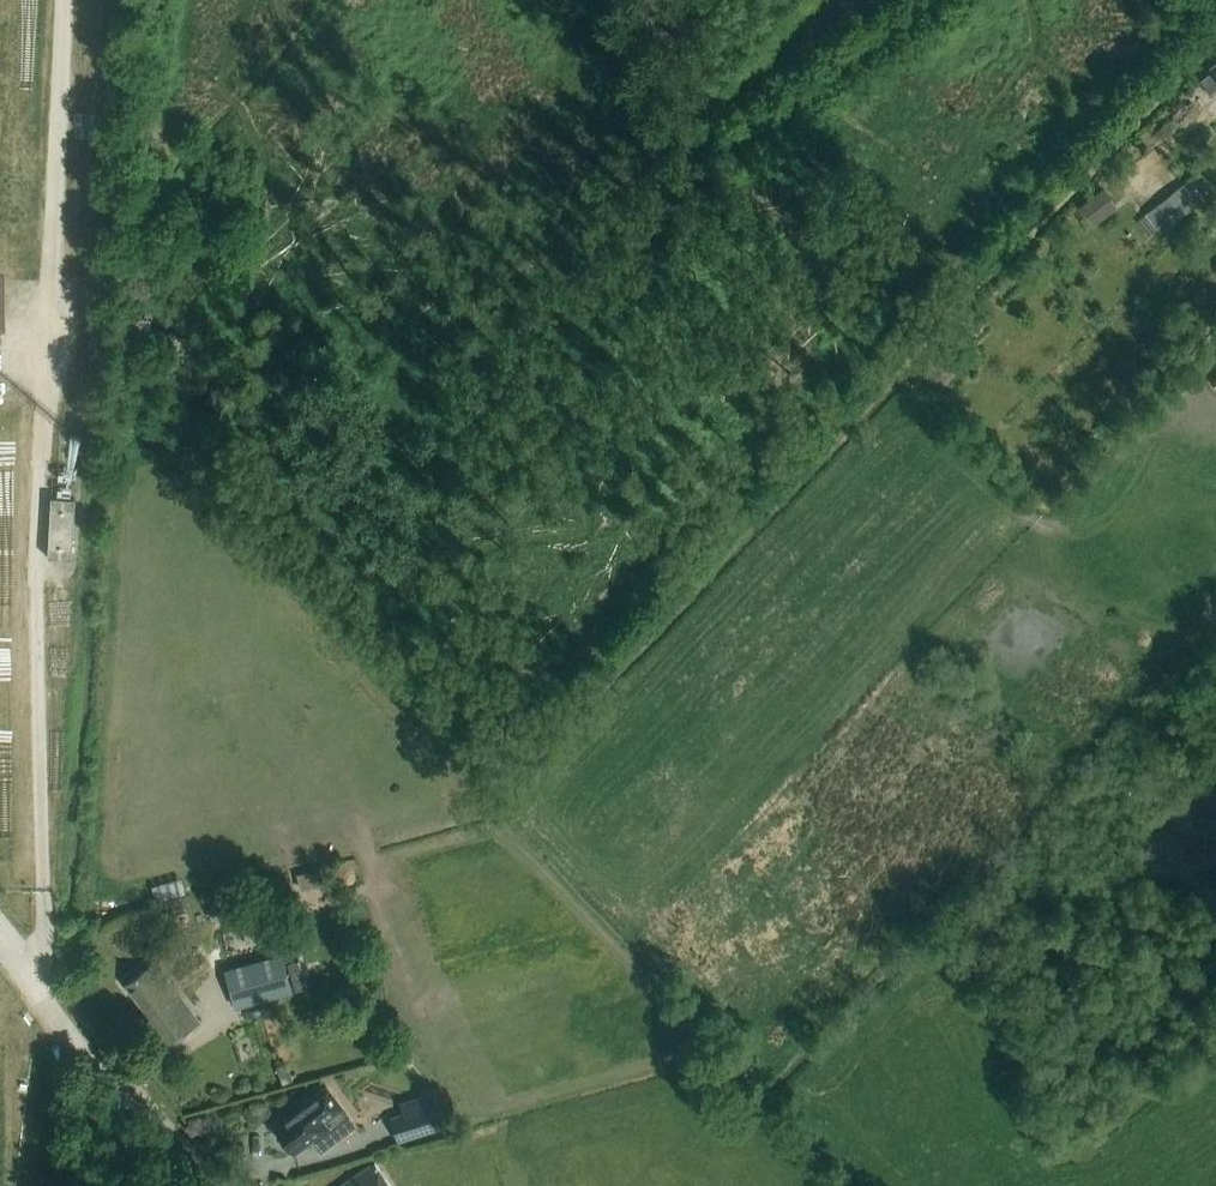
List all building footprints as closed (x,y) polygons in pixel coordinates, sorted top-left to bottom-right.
[(1192,180),(1148,214),(1162,232),(1206,199),(1192,180)] [(1114,203),(1105,190),(1081,207),(1090,219),(1114,203)] [(51,499),(48,559),(73,560),(76,500),(51,499)] [(238,948),(234,929),(223,932),(227,951),(238,948)] [(282,955),(228,971),(239,1007),(292,992),(282,955)] [(156,962),(126,984),(147,1014),(140,1018),(163,1050),(200,1023),(156,962)] [(327,1089),(275,1128),(295,1154),(312,1142),(322,1154),(356,1128),(327,1089)] [(444,1126),(440,1113),(437,1102),(389,1117),(396,1141),(444,1126)] [(374,1163),(340,1185),(390,1185),(374,1163)]
